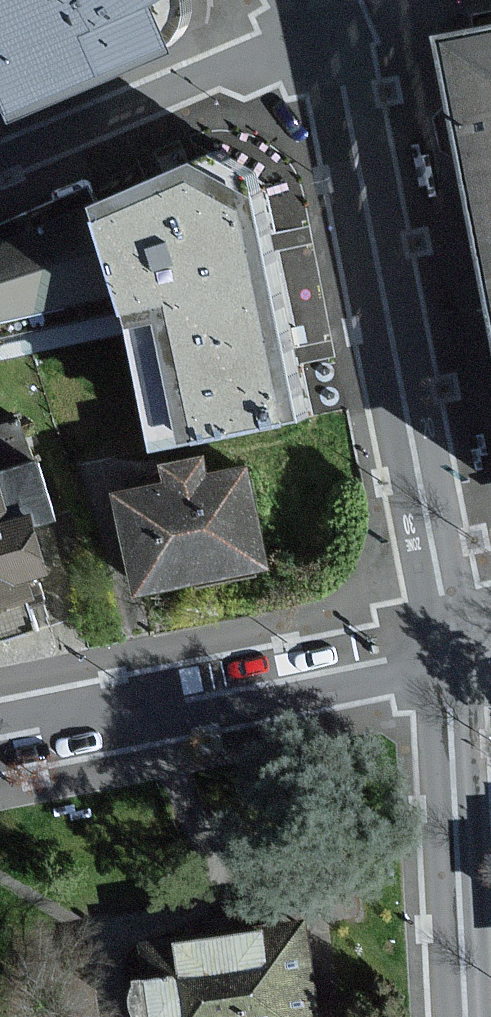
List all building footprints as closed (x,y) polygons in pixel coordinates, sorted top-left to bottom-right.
[(27,110),(187,37),(171,0),(0,0),(0,46),(27,110)] [(454,31),(490,227),(490,24),(454,31)] [(227,134),(92,194),(96,208),(135,327),(156,463),(165,461),(211,450),(324,423),(272,160),(227,134)] [(96,208),(0,240),(0,371),(0,372),(135,327),(96,208)] [(165,461),(168,477),(116,489),(139,594),(277,564),(253,462),(217,470),(211,450),(165,461)] [(6,471),(0,472),(0,616),(40,606),(34,580),(52,575),(37,516),(19,521),(6,471)] [(146,943),(135,944),(143,1016),(325,1016),(315,924),(146,943)]
